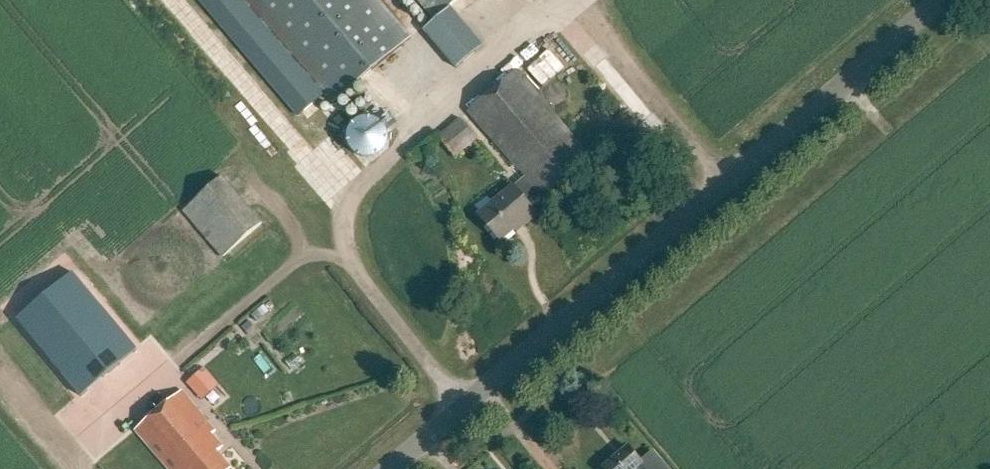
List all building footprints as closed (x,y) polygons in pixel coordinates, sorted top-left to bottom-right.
[(299,116),(326,93),(335,103),(411,38),(379,0),(199,0),(299,116)] [(435,19),(449,7),(457,0),(419,0),(435,19)] [(451,9),(425,31),(457,69),(483,47),(451,9)] [(564,64),(575,79),(562,90),(568,97),(577,90),(574,86),(590,72),(561,38),(525,67),(539,84),(564,64)] [(527,177),(514,188),(514,187),(479,215),(502,241),(523,224),(525,226),(538,215),(527,202),(539,192),(545,199),(593,158),(592,157),(591,157),(518,71),(470,112),(514,165),(515,164),(527,177)] [(385,127),(378,120),(367,118),(358,122),(351,129),(349,139),(352,149),(360,156),(370,158),(380,155),(387,147),(389,137),(385,127)] [(462,119),(439,138),(456,158),(478,139),(462,119)] [(248,235),(262,224),(221,178),(208,189),(182,212),(222,258),(248,235)] [(138,350),(124,334),(73,273),(17,320),(46,354),(82,397),(138,350)] [(216,384),(203,370),(189,383),(201,397),(216,384)] [(135,430),(169,468),(233,468),(218,452),(224,447),(212,434),(216,432),(182,391),(135,430)] [(653,453),(642,462),(629,447),(605,468),(667,468),(653,453)]
